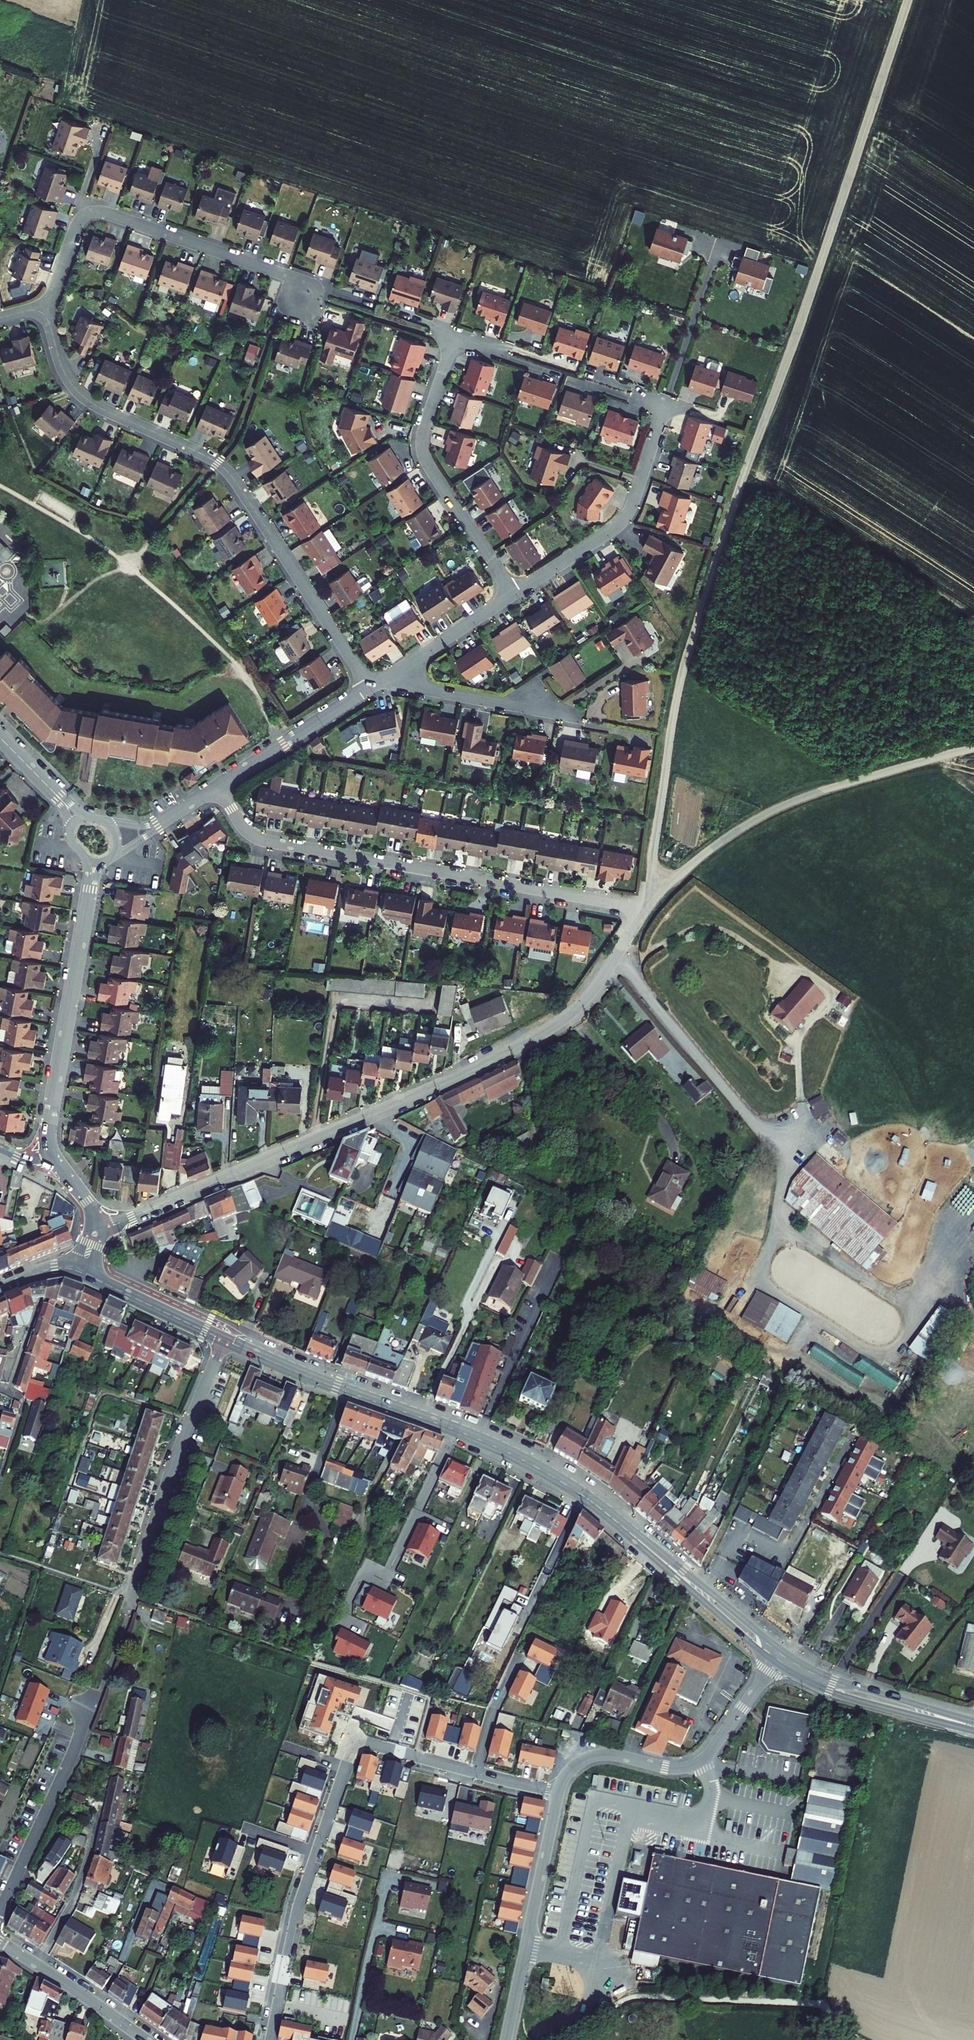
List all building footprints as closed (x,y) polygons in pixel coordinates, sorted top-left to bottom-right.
[(54,148),(75,155),(79,142),(80,140),(86,142),(90,129),(63,120),(54,148)] [(177,148),(174,154),(182,157),(184,151),(177,148)] [(111,190),(119,193),(121,187),(123,182),(124,179),(126,174),(127,169),(105,161),(98,182),(109,186),(112,187),(111,190)] [(151,166),(148,176),(137,172),(137,173),(132,186),(130,193),(141,197),(144,198),(143,201),(150,204),(162,170),(151,166)] [(37,194),(62,202),(66,189),(63,188),(64,185),(68,174),(65,173),(58,170),(47,167),(37,194)] [(235,178),(243,181),(246,173),(238,170),(235,178)] [(166,182),(158,206),(165,209),(167,206),(169,207),(181,211),(188,190),(166,182)] [(211,221),(212,218),(219,220),(226,223),(236,193),(218,187),(214,199),(203,195),(196,216),(211,221)] [(54,224),(58,211),(34,203),(25,230),(46,237),(49,226),(50,223),(54,224)] [(250,238),(257,241),(266,216),(244,209),(237,230),(248,234),(251,235),(250,238)] [(304,225),(308,216),(301,213),(297,222),(304,225)] [(283,250),(291,252),(300,228),(278,220),(270,242),(282,245),(285,246),(283,250)] [(661,254),(660,255),(670,259),(670,257),(681,261),(683,253),(688,255),(692,242),(681,238),(678,239),(674,237),(674,235),(657,229),(650,250),(661,254)] [(314,233),(307,254),(321,259),(320,262),(334,267),(341,248),(334,246),(336,240),(314,233)] [(109,264),(117,240),(109,237),(108,241),(105,239),(94,236),(87,257),(109,264)] [(141,248),(128,244),(119,268),(146,277),(154,256),(143,252),(140,251),(141,248)] [(761,251),(747,246),(743,257),(757,262),(761,251)] [(13,275),(34,282),(39,267),(36,266),(39,259),(41,252),(26,247),(24,254),(21,253),(13,275)] [(363,288),(376,292),(379,283),(381,278),(384,268),(384,267),(376,265),(379,254),(363,249),(359,259),(357,258),(350,280),(361,283),(364,284),(363,288)] [(743,258),(735,255),(732,265),(739,268),(735,281),(747,284),(747,283),(759,286),(758,289),(768,293),(773,278),(767,276),(770,266),(757,262),(743,257),(743,258)] [(186,291),(194,267),(181,262),(180,265),(177,264),(166,261),(159,282),(186,291)] [(805,274),(808,267),(801,265),(798,272),(805,274)] [(214,274),(201,269),(193,293),(220,303),(227,282),(216,278),(213,277),(214,274)] [(419,306),(427,281),(412,277),(410,278),(400,275),(397,276),(389,298),(400,302),(401,298),(406,300),(408,303),(419,306)] [(456,312),(464,286),(437,277),(431,298),(444,302),(442,307),(456,312)] [(255,288),(239,282),(230,309),(258,319),(265,298),(253,294),(255,288)] [(490,321),(503,325),(511,301),(483,291),(476,311),(492,316),(490,321)] [(532,330),(545,334),(553,312),(524,302),(517,323),(533,328),(532,330)] [(103,311),(108,316),(112,312),(106,308),(103,311)] [(78,350),(86,353),(90,345),(93,338),(96,340),(102,325),(82,316),(72,337),(82,341),(78,350)] [(682,326),(684,319),(677,316),(675,323),(682,326)] [(365,323),(351,318),(346,332),(331,327),(321,359),(332,363),(333,362),(336,353),(352,358),(353,359),(365,323)] [(176,331),(172,323),(164,327),(168,335),(176,331)] [(372,331),(379,333),(382,326),(375,323),(372,331)] [(559,327),(553,348),(569,353),(568,355),(582,359),(590,334),(576,329),(575,332),(559,327)] [(36,363),(29,336),(16,339),(17,345),(14,346),(2,349),(7,371),(36,363)] [(597,337),(589,362),(599,365),(600,362),(606,364),(606,366),(617,370),(625,346),(597,337)] [(297,343),(283,338),(276,359),(297,367),(299,361),(306,364),(313,345),(298,340),(297,343)] [(397,354),(392,368),(413,375),(417,362),(421,363),(426,346),(402,338),(400,344),(399,345),(396,353),(397,354)] [(223,355),(226,346),(216,343),(213,352),(223,355)] [(657,378),(663,360),(662,356),(650,352),(648,349),(639,346),(635,345),(628,366),(642,370),(642,369),(648,371),(649,373),(648,375),(657,378)] [(255,359),(259,348),(252,346),(248,357),(255,359)] [(665,355),(648,349),(650,352),(662,356),(663,360),(665,355)] [(352,358),(336,353),(333,362),(341,364),(344,363),(350,365),(352,358)] [(206,362),(214,365),(216,360),(209,356),(206,362)] [(472,358),(469,369),(470,369),(468,375),(465,375),(461,386),(485,394),(490,380),(492,379),(493,375),(492,373),(494,366),(472,358)] [(108,389),(121,394),(131,371),(105,359),(96,379),(107,384),(110,386),(108,389)] [(708,363),(707,368),(696,364),(688,388),(699,392),(704,390),(705,391),(714,394),(715,389),(718,381),(722,367),(720,364),(712,362),(708,363)] [(728,371),(721,393),(732,396),(732,395),(751,401),(757,382),(746,378),(746,377),(728,371)] [(405,412),(415,380),(393,373),(383,405),(405,412)] [(138,374),(128,397),(135,401),(136,397),(139,399),(150,404),(159,383),(138,374)] [(549,408),(556,385),(542,380),(542,381),(525,376),(518,398),(549,408)] [(344,391),(337,388),(335,394),(342,397),(344,391)] [(166,393),(158,411),(172,417),(174,414),(177,415),(188,420),(197,400),(175,390),(173,396),(166,393)] [(582,395),(566,390),(558,414),(578,420),(577,423),(588,427),(598,398),(588,395),(586,400),(582,398),(583,397),(582,395)] [(358,402),(361,394),(354,392),(351,399),(358,402)] [(456,406),(451,421),(471,427),(476,413),(477,414),(482,400),(459,392),(454,406),(456,406)] [(62,437),(75,422),(63,412),(61,414),(59,412),(50,405),(35,422),(53,437),(57,432),(62,437)] [(207,405),(196,428),(209,434),(210,430),(213,432),(224,437),(233,416),(207,405)] [(368,421),(370,414),(346,406),(342,417),(344,420),(341,427),(345,435),(343,436),(348,446),(352,447),(351,449),(353,453),(376,441),(370,428),(367,429),(365,424),(365,423),(367,422),(368,421)] [(622,415),(608,410),(608,412),(601,432),(605,434),(605,437),(615,440),(618,439),(632,443),(639,422),(628,418),(627,419),(621,417),(622,415)] [(608,412),(605,411),(598,431),(601,432),(608,412)] [(726,428),(689,416),(685,431),(687,432),(686,435),(685,435),(681,445),(702,452),(708,435),(722,440),(726,428)] [(466,467),(476,437),(451,429),(447,443),(451,445),(446,461),(466,467)] [(100,466),(112,440),(97,433),(94,439),(82,434),(73,454),(100,466)] [(538,434),(535,441),(549,445),(551,439),(538,434)] [(250,464),(257,475),(281,460),(265,435),(247,447),(254,458),(255,461),(250,464)] [(296,444),(302,452),(308,448),(302,440),(296,444)] [(566,470),(571,456),(539,445),(536,455),(537,458),(531,477),(555,485),(558,473),(557,473),(559,467),(566,470)] [(383,484),(385,484),(395,477),(404,471),(398,461),(396,462),(393,457),(395,456),(389,447),(368,461),(383,484)] [(139,481),(150,457),(137,451),(136,455),(133,453),(122,449),(113,469),(139,481)] [(310,452),(304,456),(309,463),(315,459),(310,452)] [(689,488),(697,463),(674,456),(671,464),(674,465),(668,481),(689,488)] [(170,466),(158,461),(147,484),(173,496),(183,475),(172,471),(169,469),(170,466)] [(330,467),(334,473),(341,469),(337,463),(330,467)] [(284,470),(263,484),(267,491),(270,489),(272,492),(278,502),(297,490),(284,470)] [(583,481),(588,475),(583,472),(579,478),(583,481)] [(344,475),(338,479),(343,485),(348,482),(344,475)] [(396,479),(395,477),(385,484),(386,486),(396,479)] [(491,477),(472,489),(479,500),(477,502),(482,509),(503,495),(491,477)] [(614,491),(596,478),(593,483),(590,483),(586,488),(586,491),(579,501),(578,514),(580,517),(598,518),(599,509),(604,502),(606,502),(607,501),(614,491)] [(388,492),(404,516),(422,503),(417,496),(415,495),(414,495),(411,491),(415,489),(408,479),(388,492)] [(691,499),(664,490),(660,504),(665,506),(662,514),(660,514),(657,525),(684,534),(687,522),(684,521),(691,499)] [(210,533),(231,519),(224,508),(221,510),(219,507),(213,497),(194,509),(210,533)] [(304,501),(283,515),(291,527),(293,525),(302,538),(320,526),(304,501)] [(522,526),(506,502),(488,514),(495,524),(495,523),(496,525),(496,526),(504,538),(522,526)] [(434,520),(426,507),(407,520),(424,545),(442,533),(433,521),(434,520)] [(547,523),(551,529),(557,526),(552,519),(547,523)] [(240,532),(235,526),(214,540),(226,559),(245,547),(239,537),(237,534),(240,532)] [(322,530),(301,544),(306,551),(307,549),(317,564),(316,564),(322,575),(338,564),(332,555),(334,553),(336,552),(322,530)] [(369,540),(365,533),(358,537),(362,544),(369,540)] [(525,533),(506,546),(511,553),(513,551),(524,568),(541,557),(525,533)] [(683,552),(650,534),(643,548),(656,554),(652,561),(651,561),(645,573),(666,584),(672,573),(673,573),(676,568),(676,566),(683,552)] [(390,544),(386,538),(379,542),(383,548),(390,544)] [(0,541),(0,557),(4,561),(12,553),(0,541)] [(371,556),(377,552),(373,546),(367,550),(371,556)] [(172,551),(176,557),(181,554),(176,548),(172,551)] [(433,557),(440,553),(437,549),(431,553),(433,557)] [(341,563),(334,553),(332,555),(338,564),(341,563)] [(262,566),(254,554),(233,568),(249,593),(267,582),(258,569),(262,566)] [(608,567),(594,575),(607,595),(632,578),(630,574),(621,560),(618,556),(606,564),(608,567)] [(623,558),(621,560),(630,574),(632,572),(623,558)] [(403,569),(398,573),(403,581),(408,578),(403,569)] [(342,606),(373,587),(367,578),(363,577),(356,581),(349,570),(329,583),(338,596),(336,597),(342,606)] [(458,601),(460,604),(471,597),(470,596),(474,593),(476,593),(484,588),(474,572),(470,571),(456,580),(454,579),(447,584),(458,601)] [(205,577),(199,581),(202,585),(208,581),(205,577)] [(594,602),(580,580),(573,585),(574,586),(556,598),(569,618),(594,602)] [(442,583),(417,600),(432,623),(442,616),(439,612),(444,609),(445,610),(456,604),(455,603),(444,586),(442,583)] [(458,601),(447,584),(444,586),(455,603),(458,601)] [(284,600),(276,588),(259,599),(258,606),(270,625),(289,612),(282,601),(284,600)] [(375,601),(382,596),(378,589),(370,593),(375,601)] [(355,602),(359,608),(365,604),(362,598),(355,602)] [(418,631),(425,627),(408,599),(386,613),(386,616),(397,633),(400,638),(401,639),(417,629),(418,631)] [(560,619),(548,601),(541,605),(543,608),(527,618),(538,634),(560,619)] [(224,618),(231,614),(225,606),(219,610),(224,618)] [(617,613),(611,617),(613,621),(620,617),(617,613)] [(638,618),(636,615),(607,634),(615,645),(626,638),(629,643),(628,644),(635,654),(636,653),(642,649),(654,642),(643,627),(645,626),(639,617),(638,618)] [(531,643),(517,621),(510,626),(511,627),(493,639),(506,660),(531,643)] [(287,629),(290,634),(300,627),(297,623),(287,629)] [(390,650),(397,645),(384,625),(360,641),(372,660),(390,649),(390,650)] [(599,630),(596,625),(588,631),(591,635),(599,630)] [(303,636),(306,634),(301,626),(300,627),(290,634),(279,641),(282,644),(277,648),(275,647),(274,651),(276,651),(282,661),(286,662),(291,659),(292,660),(311,647),(303,636)] [(606,646),(601,640),(595,644),(599,650),(606,646)] [(494,664),(481,644),(470,652),(471,653),(466,656),(465,655),(457,660),(468,677),(470,678),(486,668),(487,669),(494,664)] [(3,698),(5,695),(19,709),(18,709),(34,725),(35,724),(45,735),(42,739),(49,745),(54,747),(57,745),(58,740),(90,745),(90,743),(95,744),(94,750),(110,753),(110,749),(140,754),(139,758),(155,760),(156,754),(161,755),(161,757),(171,759),(171,756),(193,760),(199,769),(218,756),(219,757),(240,743),(242,723),(229,702),(191,726),(176,724),(175,727),(160,724),(161,721),(101,710),(100,714),(63,708),(34,678),(37,675),(20,659),(18,661),(7,651),(0,692),(0,695),(3,698)] [(569,653),(549,666),(553,672),(554,671),(567,690),(586,678),(569,653)] [(325,662),(320,655),(300,668),(305,675),(307,676),(313,685),(317,686),(333,676),(328,668),(326,667),(324,663),(325,662)] [(271,683),(275,680),(271,674),(267,677),(271,683)] [(648,690),(648,680),(622,681),(623,694),(624,694),(625,700),(623,701),(624,712),(644,711),(646,708),(646,693),(648,690)] [(454,745),(458,720),(439,716),(440,713),(425,710),(424,714),(422,724),(420,735),(441,739),(440,742),(454,745)] [(371,740),(386,737),(386,738),(401,735),(397,720),(396,714),(395,711),(381,714),(381,715),(366,719),(366,717),(361,718),(361,720),(357,721),(360,732),(363,731),(361,735),(365,747),(372,746),(371,740)] [(494,762),(497,742),(480,739),(483,724),(466,721),(463,736),(465,736),(462,756),(494,762)] [(242,723),(240,743),(246,739),(244,736),(249,733),(242,723)] [(542,762),(547,737),(532,734),(531,738),(517,735),(513,756),(542,762)] [(324,745),(319,737),(311,742),(316,750),(324,745)] [(594,771),(598,749),(574,744),(574,742),(564,740),(560,765),(594,771)] [(648,759),(650,748),(635,746),(634,751),(628,750),(629,747),(617,745),(613,770),(645,775),(646,769),(648,759)] [(192,773),(182,780),(187,786),(196,779),(192,773)] [(269,811),(268,815),(276,816),(281,790),(283,776),(273,774),(271,788),(261,786),(256,809),(269,811)] [(281,790),(276,816),(283,818),(284,814),(296,816),(300,795),(301,793),(281,790)] [(0,798),(0,825),(4,828),(2,840),(18,843),(20,832),(24,833),(25,824),(25,822),(16,814),(16,813),(13,809),(19,803),(8,792),(1,798),(1,797),(0,798)] [(300,795),(296,816),(296,818),(308,820),(308,824),(315,826),(320,799),(300,795)] [(324,823),(336,825),(340,802),(320,799),(315,826),(323,827),(324,823)] [(340,802),(336,825),(349,828),(348,832),(356,833),(360,806),(340,802)] [(376,832),(377,829),(380,810),(360,806),(356,833),(363,834),(364,830),(376,832)] [(381,806),(380,810),(377,829),(389,831),(389,835),(396,836),(401,809),(381,806)] [(417,836),(420,817),(421,813),(401,809),(396,836),(404,837),(405,833),(417,836)] [(198,830),(205,841),(202,843),(205,847),(227,833),(215,814),(204,823),(205,825),(198,830)] [(428,846),(436,848),(440,821),(420,817),(416,840),(429,842),(428,846)] [(440,821),(436,848),(443,849),(444,845),(456,847),(460,824),(440,821)] [(468,853),(475,855),(480,828),(460,824),(456,847),(469,850),(468,853)] [(480,828),(475,855),(483,856),(484,852),(496,854),(497,851),(500,832),(480,828)] [(509,857),(516,858),(521,831),(501,828),(500,832),(497,851),(509,853),(509,857)] [(193,863),(204,856),(207,857),(208,852),(205,847),(202,843),(205,841),(198,830),(190,835),(189,833),(177,839),(184,849),(193,863)] [(521,831),(516,858),(524,859),(525,855),(537,858),(540,839),(541,835),(521,831)] [(548,868),(555,869),(560,842),(540,839),(537,858),(536,861),(549,864),(548,868)] [(560,842),(555,869),(563,870),(564,866),(576,869),(580,846),(560,842)] [(588,875),(595,876),(600,849),(580,846),(576,869),(588,871),(588,875)] [(196,867),(193,863),(184,849),(177,854),(180,859),(179,865),(175,865),(171,887),(186,890),(187,892),(197,885),(189,871),(196,867)] [(633,855),(604,850),(599,877),(613,879),(614,875),(615,875),(615,874),(619,875),(619,876),(629,878),(633,855)] [(259,895),(263,870),(249,868),(249,869),(243,868),(242,867),(231,865),(228,884),(230,888),(246,890),(248,893),(259,895)] [(282,873),(268,871),(264,897),(293,902),(297,876),(287,874),(286,878),(282,877),(282,873)] [(25,895),(52,899),(53,892),(54,889),(61,890),(64,878),(35,873),(33,885),(27,884),(25,895)] [(332,915),(338,883),(324,881),(324,882),(319,881),(318,880),(309,878),(304,910),(332,915)] [(123,905),(121,913),(148,917),(150,906),(145,905),(147,893),(118,888),(115,901),(123,902),(123,905)] [(360,913),(375,915),(379,891),(365,888),(365,890),(349,888),(345,912),(360,915),(360,913)] [(412,923),(416,897),(402,894),(402,896),(397,895),(396,893),(387,892),(383,912),(385,916),(400,918),(401,921),(412,923)] [(414,932),(427,935),(430,932),(444,935),(448,911),(436,908),(436,910),(431,909),(432,901),(420,899),(414,932)] [(50,913),(51,905),(24,901),(22,912),(28,913),(26,924),(55,929),(57,917),(49,916),(50,913)] [(477,938),(480,939),(484,915),(470,912),(470,914),(456,912),(452,934),(466,936),(466,938),(476,940),(477,938)] [(523,941),(527,917),(513,915),(513,917),(498,914),(494,936),(509,939),(509,941),(519,943),(519,941),(523,941)] [(526,944),(554,949),(558,926),(544,924),(544,920),(530,918),(526,944)] [(147,923),(120,919),(119,926),(118,929),(111,928),(109,940),(138,945),(140,933),(145,934),(147,923)] [(578,926),(564,924),(560,948),(563,949),(563,951),(573,953),(573,951),(588,953),(590,943),(591,934),(592,931),(577,928),(578,926)] [(37,940),(38,933),(11,928),(10,939),(15,940),(13,952),(42,957),(44,945),(36,943),(37,940)] [(150,953),(123,949),(122,956),(121,959),(113,958),(111,970),(140,975),(142,963),(148,964),(150,953)] [(214,963),(223,964),(224,957),(215,955),(214,963)] [(40,970),(41,963),(14,958),(12,969),(10,970),(8,981),(44,987),(47,975),(39,973),(40,970)] [(324,971),(325,963),(315,963),(314,970),(324,971)] [(219,983),(220,976),(213,975),(212,982),(219,983)] [(340,975),(333,975),(331,990),(339,990),(340,975)] [(346,991),(347,976),(340,975),(339,990),(346,991)] [(137,981),(110,976),(109,984),(108,987),(101,985),(99,998),(128,1003),(130,991),(135,992),(137,981)] [(353,992),(354,977),(347,976),(346,991),(353,992)] [(360,992),(361,977),(354,977),(353,992),(360,992)] [(367,993),(368,978),(364,977),(361,977),(360,992),(367,993)] [(374,993),(375,978),(368,978),(367,993),(374,993)] [(374,993),(381,994),(382,979),(375,978),(374,993)] [(388,994),(390,979),(382,979),(381,994),(388,994)] [(395,995),(397,980),(390,979),(388,994),(395,995)] [(401,980),(397,980),(395,995),(403,996),(404,981),(401,980)] [(769,1005),(762,1014),(783,1031),(807,1002),(810,1005),(817,998),(797,980),(791,987),(789,985),(771,1006),(769,1005)] [(411,981),(404,981),(403,996),(410,996),(411,981)] [(418,982),(411,981),(410,996),(417,997),(418,982)] [(424,997),(425,982),(418,982),(417,997),(424,997)] [(443,984),(442,992),(456,994),(458,986),(443,984)] [(28,991),(1,986),(0,995),(0,997),(5,998),(3,1010),(32,1015),(34,1002),(26,1001),(27,998),(28,991)] [(456,994),(455,1000),(463,1001),(466,986),(458,986),(456,994)] [(456,994),(442,992),(440,999),(455,1001),(455,1000),(456,994)] [(512,1019),(502,995),(471,1008),(468,1001),(461,1005),(467,1018),(473,1015),(480,1032),(512,1019)] [(455,1001),(440,999),(439,1006),(454,1008),(455,1001)] [(139,1011),(113,1006),(112,1014),(111,1017),(103,1015),(101,1028),(130,1033),(132,1021),(138,1022),(139,1011)] [(454,1008),(439,1006),(438,1013),(453,1015),(454,1008)] [(31,1021),(4,1017),(2,1028),(0,1028),(0,1039),(34,1045),(37,1033),(29,1032),(29,1029),(31,1021)] [(642,1023),(617,1043),(630,1058),(643,1049),(651,1059),(664,1049),(642,1023)] [(447,1052),(451,1029),(434,1027),(433,1035),(431,1050),(447,1052)] [(414,1057),(429,1060),(431,1050),(433,1035),(418,1033),(416,1040),(414,1057)] [(127,1039),(100,1034),(99,1041),(98,1044),(91,1043),(89,1055),(118,1061),(120,1049),(125,1050),(127,1039)] [(193,1035),(184,1036),(186,1045),(195,1044),(193,1035)] [(396,1065),(412,1067),(414,1057),(416,1040),(401,1037),(399,1048),(396,1065)] [(396,1065),(399,1048),(383,1045),(382,1055),(379,1072),(395,1075),(396,1065)] [(21,1074),(23,1067),(23,1064),(31,1065),(33,1053),(4,1048),(2,1060),(0,1059),(0,1071),(21,1074)] [(379,1072),(382,1055),(366,1053),(365,1060),(362,1080),(378,1082),(379,1072)] [(168,1056),(160,1116),(170,1118),(171,1110),(179,1111),(185,1066),(182,1065),(183,1058),(168,1056)] [(365,1060),(350,1058),(349,1066),(348,1066),(345,1087),(361,1090),(362,1080),(365,1060)] [(92,1080),(91,1087),(117,1092),(119,1081),(114,1080),(116,1068),(87,1063),(85,1076),(93,1077),(92,1080)] [(345,1087),(348,1066),(332,1063),(327,1095),(343,1097),(345,1087)] [(517,1079),(510,1065),(422,1110),(429,1123),(436,1119),(454,1147),(464,1141),(450,1112),(480,1097),(484,1103),(505,1091),(503,1086),(517,1079)] [(257,1107),(270,1107),(271,1068),(264,1068),(263,1087),(240,1086),(239,1121),(254,1121),(256,1119),(257,1107)] [(232,1094),(233,1070),(221,1070),(221,1086),(202,1085),(201,1100),(200,1100),(198,1127),(222,1128),(223,1101),(221,1101),(221,1094),(232,1094)] [(9,1102),(10,1095),(10,1092),(18,1093),(20,1081),(0,1077),(0,1101),(9,1102)] [(686,1079),(677,1086),(691,1102),(707,1088),(700,1080),(693,1086),(686,1079)] [(280,1082),(271,1081),(270,1107),(279,1107),(279,1109),(301,1110),(302,1088),(293,1087),(280,1087),(280,1082)] [(95,1110),(93,1117),(120,1122),(122,1111),(117,1110),(119,1098),(90,1093),(88,1106),(95,1107),(95,1110)] [(824,1095),(810,1101),(817,1118),(832,1111),(824,1095)] [(23,1130),(25,1122),(21,1121),(21,1118),(22,1111),(0,1107),(0,1126),(23,1130)] [(70,1138),(103,1144),(103,1139),(98,1138),(101,1125),(78,1121),(76,1128),(76,1131),(72,1130),(70,1138)] [(165,1167),(180,1169),(181,1158),(185,1129),(178,1128),(177,1131),(171,1130),(169,1142),(165,1167)] [(528,1133),(516,1139),(522,1151),(534,1145),(528,1133)] [(324,1178),(326,1183),(343,1190),(355,1159),(365,1162),(373,1144),(362,1142),(363,1137),(340,1147),(338,1153),(333,1154),(331,1159),(334,1162),(331,1172),(327,1173),(324,1178)] [(109,1147),(123,1149),(124,1140),(110,1138),(109,1147)] [(401,1191),(397,1205),(427,1217),(452,1156),(423,1139),(419,1150),(416,1149),(409,1162),(413,1164),(407,1177),(403,1176),(396,1189),(401,1191)] [(522,1151),(525,1156),(536,1150),(534,1145),(522,1151)] [(192,1180),(213,1170),(206,1151),(187,1159),(181,1158),(180,1171),(189,1172),(192,1180)] [(897,1226),(816,1155),(792,1182),(828,1217),(820,1232),(869,1276),(887,1256),(877,1248),(897,1226)] [(140,1183),(141,1168),(124,1165),(124,1162),(107,1160),(104,1184),(121,1186),(122,1180),(140,1183)] [(141,1185),(151,1186),(151,1187),(159,1192),(161,1167),(153,1169),(153,1170),(143,1169),(143,1168),(141,1168),(140,1183),(139,1186),(141,1186),(141,1185)] [(19,1190),(22,1177),(13,1173),(10,1188),(19,1190)] [(656,1175),(640,1210),(660,1218),(676,1185),(656,1175)] [(241,1187),(226,1193),(235,1215),(247,1213),(251,1212),(264,1206),(253,1181),(241,1187)] [(828,1217),(792,1182),(791,1183),(785,1202),(820,1232),(828,1217)] [(288,1213),(329,1229),(335,1215),(335,1214),(326,1210),(329,1202),(297,1190),(288,1213)] [(504,1195),(492,1190),(480,1216),(491,1221),(492,1217),(501,1221),(514,1193),(506,1190),(504,1195)] [(231,1226),(237,1224),(235,1215),(226,1193),(214,1198),(223,1220),(220,1222),(229,1243),(232,1242),(239,1240),(238,1232),(234,1234),(231,1226)] [(73,1209),(56,1195),(51,1213),(48,1224),(47,1226),(49,1229),(58,1250),(72,1245),(66,1232),(71,1208),(73,1209)] [(355,1207),(356,1203),(342,1197),(340,1201),(355,1207)] [(223,1220),(214,1198),(203,1203),(193,1207),(195,1221),(195,1222),(209,1216),(216,1234),(197,1239),(198,1244),(229,1243),(220,1222),(223,1220)] [(172,1231),(195,1221),(193,1207),(159,1222),(169,1247),(178,1246),(172,1231)] [(73,1209),(71,1208),(66,1232),(70,1231),(76,1209),(74,1209),(73,1209)] [(48,1224),(51,1213),(45,1211),(41,1222),(48,1224)] [(249,1222),(247,1213),(235,1215),(237,1224),(249,1222)] [(329,1229),(325,1239),(351,1249),(358,1252),(376,1260),(383,1245),(343,1228),(346,1220),(335,1215),(329,1229)] [(14,1229),(12,1224),(2,1221),(1,1221),(0,1221),(0,1231),(14,1229)] [(169,1247),(159,1222),(149,1226),(154,1238),(157,1250),(169,1247)] [(154,1238),(149,1226),(127,1235),(134,1253),(157,1250),(154,1238)] [(509,1226),(493,1253),(501,1256),(514,1230),(509,1226)] [(966,1237),(973,1243),(973,1226),(966,1237)] [(58,1250),(49,1229),(41,1229),(40,1229),(42,1241),(18,1251),(21,1266),(58,1250)] [(9,1271),(3,1247),(1,1239),(0,1234),(0,1274),(9,1271)] [(3,1247),(9,1271),(21,1266),(18,1251),(16,1245),(14,1236),(1,1239),(3,1247)] [(596,1245),(605,1250),(608,1244),(599,1239),(596,1245)] [(195,1247),(196,1244),(178,1246),(169,1247),(157,1250),(158,1256),(172,1254),(158,1288),(186,1300),(193,1278),(203,1251),(195,1247)] [(354,1261),(373,1268),(376,1260),(358,1252),(355,1258),(354,1261)] [(230,1257),(222,1263),(229,1272),(224,1276),(244,1297),(248,1291),(247,1284),(262,1272),(245,1256),(237,1263),(230,1257)] [(280,1259),(269,1286),(284,1293),(288,1285),(298,1289),(294,1297),(310,1302),(322,1276),(280,1259)] [(501,1268),(485,1297),(507,1308),(519,1285),(529,1288),(538,1267),(525,1261),(517,1275),(501,1268)] [(729,1284),(697,1267),(686,1288),(711,1302),(716,1302),(720,1300),(729,1284)] [(193,1278),(186,1300),(195,1304),(202,1282),(193,1278)] [(57,1300),(64,1281),(47,1284),(45,1299),(45,1300),(43,1306),(54,1310),(57,1300)] [(68,1315),(74,1317),(79,1304),(85,1289),(64,1281),(57,1300),(65,1303),(71,1306),(68,1315)] [(38,1300),(45,1300),(45,1299),(47,1284),(40,1286),(38,1300)] [(26,1289),(32,1306),(36,1306),(38,1300),(40,1286),(26,1289)] [(18,1293),(24,1313),(34,1310),(32,1306),(26,1289),(18,1293)] [(79,1304),(94,1311),(100,1296),(85,1289),(79,1304)] [(764,1332),(779,1305),(757,1292),(741,1320),(763,1333),(764,1332)] [(13,1328),(18,1327),(17,1322),(27,1320),(27,1319),(24,1313),(18,1293),(4,1299),(9,1312),(11,1318),(10,1319),(11,1324),(13,1328)] [(100,1320),(109,1300),(100,1296),(94,1311),(79,1304),(74,1317),(72,1323),(69,1332),(68,1339),(75,1342),(70,1354),(88,1362),(93,1350),(77,1343),(87,1322),(97,1326),(100,1320)] [(361,1300),(352,1297),(345,1314),(354,1317),(361,1300)] [(2,1315),(9,1312),(4,1299),(0,1300),(0,1309),(2,1315)] [(127,1309),(109,1300),(100,1320),(102,1322),(114,1327),(110,1332),(105,1349),(112,1351),(120,1327),(121,1325),(127,1309)] [(428,1300),(408,1341),(439,1354),(446,1336),(441,1334),(444,1325),(427,1317),(434,1301),(428,1300)] [(65,1303),(62,1313),(68,1315),(71,1306),(65,1303)] [(779,1305),(764,1332),(786,1344),(801,1318),(779,1305)] [(52,1316),(72,1323),(74,1317),(68,1315),(62,1313),(54,1310),(43,1306),(37,1322),(49,1326),(52,1316)] [(930,1340),(950,1315),(939,1307),(921,1333),(930,1340)] [(24,1313),(27,1319),(31,1318),(34,1310),(24,1313)] [(376,1322),(385,1326),(389,1318),(380,1314),(376,1322)] [(940,1347),(959,1321),(950,1315),(930,1340),(940,1347)] [(132,1331),(121,1325),(120,1327),(112,1351),(111,1355),(122,1360),(124,1354),(136,1360),(137,1359),(149,1331),(142,1328),(144,1322),(137,1319),(132,1331)] [(31,1339),(61,1349),(63,1344),(52,1341),(56,1328),(49,1326),(37,1322),(31,1339)] [(321,1326),(314,1324),(302,1354),(326,1365),(334,1346),(326,1343),(329,1337),(319,1332),(321,1326)] [(373,1347),(350,1338),(337,1368),(402,1390),(410,1362),(406,1361),(409,1355),(404,1353),(400,1359),(388,1354),(387,1350),(380,1348),(386,1332),(380,1330),(373,1347)] [(151,1365),(164,1338),(149,1331),(137,1359),(151,1366),(151,1365)] [(164,1338),(151,1365),(152,1366),(163,1371),(165,1372),(169,1362),(178,1345),(164,1338)] [(45,1363),(49,1351),(59,1354),(61,1349),(31,1339),(25,1356),(45,1363)] [(64,1351),(70,1354),(75,1342),(68,1339),(66,1345),(64,1350),(64,1351)] [(169,1362),(184,1369),(193,1352),(178,1345),(169,1362)] [(440,1380),(432,1400),(475,1416),(497,1354),(468,1345),(461,1364),(452,1361),(444,1381),(440,1380)] [(25,1356),(14,1388),(25,1394),(25,1395),(28,1384),(29,1385),(30,1381),(35,1368),(50,1373),(52,1365),(45,1363),(25,1356)] [(49,1378),(56,1380),(60,1368),(52,1365),(50,1373),(49,1378)] [(149,1373),(160,1378),(163,1371),(152,1366),(149,1373)] [(756,1370),(753,1377),(760,1381),(764,1374),(756,1370)] [(248,1372),(227,1422),(236,1427),(241,1414),(247,1417),(250,1413),(284,1428),(279,1441),(283,1443),(292,1417),(286,1414),(295,1392),(284,1388),(278,1397),(253,1387),(257,1376),(248,1372)] [(776,1378),(766,1372),(760,1383),(771,1389),(776,1378)] [(163,1375),(161,1381),(167,1384),(170,1379),(163,1375)] [(776,1380),(770,1392),(782,1398),(788,1386),(776,1380)] [(43,1389),(44,1385),(30,1381),(29,1385),(43,1389)] [(526,1381),(515,1402),(540,1414),(551,1394),(526,1381)] [(35,1442),(45,1407),(48,1408),(53,1392),(43,1389),(29,1385),(28,1384),(25,1395),(25,1394),(24,1397),(26,1400),(34,1402),(24,1438),(35,1442)] [(97,1396),(99,1389),(93,1387),(91,1394),(97,1396)] [(91,1394),(86,1409),(92,1411),(97,1396),(91,1394)] [(138,1394),(136,1400),(146,1403),(147,1397),(138,1394)] [(338,1430),(351,1435),(359,1411),(346,1406),(338,1430)] [(496,1406),(488,1421),(499,1426),(504,1417),(499,1415),(501,1409),(496,1406)] [(86,1409),(82,1421),(88,1423),(92,1411),(86,1409)] [(593,1417),(599,1419),(602,1412),(595,1409),(591,1416),(593,1417)] [(359,1411),(351,1435),(364,1439),(372,1415),(359,1411)] [(164,1419),(145,1413),(140,1429),(159,1435),(164,1419)] [(3,1415),(0,1423),(0,1436),(9,1439),(12,1434),(6,1432),(7,1428),(13,1430),(16,1418),(3,1414),(3,1415)] [(364,1439),(376,1444),(385,1420),(372,1415),(364,1439)] [(599,1419),(593,1417),(587,1430),(588,1430),(593,1432),(598,1421),(599,1419)] [(845,1427),(825,1417),(818,1430),(838,1440),(845,1427)] [(375,1447),(387,1451),(392,1440),(394,1441),(402,1426),(385,1420),(376,1444),(375,1447)] [(598,1421),(593,1432),(577,1465),(602,1482),(608,1469),(599,1462),(601,1458),(603,1459),(607,1458),(614,1442),(613,1439),(611,1438),(615,1429),(598,1421)] [(551,1423),(545,1435),(550,1438),(556,1425),(551,1423)] [(394,1441),(401,1444),(409,1429),(402,1426),(394,1441)] [(140,1429),(136,1443),(154,1449),(159,1435),(140,1429)] [(390,1468),(404,1475),(409,1465),(424,1434),(409,1429),(401,1444),(390,1468)] [(582,1442),(565,1432),(554,1451),(577,1465),(593,1432),(588,1430),(582,1442)] [(668,1434),(662,1430),(657,1439),(664,1443),(668,1434)] [(838,1440),(818,1430),(811,1443),(831,1453),(838,1440)] [(536,1441),(535,1442),(546,1447),(550,1438),(545,1435),(540,1433),(536,1441)] [(409,1465),(419,1468),(423,1459),(427,1451),(437,1455),(440,1449),(443,1441),(424,1434),(409,1465)] [(7,1451),(9,1439),(0,1436),(0,1449),(7,1451)] [(877,1447),(861,1439),(851,1458),(880,1473),(885,1464),(871,1457),(877,1447)] [(136,1443),(131,1458),(149,1464),(154,1449),(136,1443)] [(831,1453),(811,1443),(804,1456),(824,1466),(831,1453)] [(614,1473),(608,1487),(619,1496),(630,1483),(634,1476),(641,1461),(633,1454),(634,1453),(626,1449),(625,1449),(614,1473)] [(423,1459),(433,1464),(437,1455),(427,1451),(423,1459)] [(817,1479),(824,1466),(804,1456),(797,1469),(817,1479)] [(131,1458),(126,1473),(145,1479),(149,1464),(131,1458)] [(851,1458),(841,1477),(856,1485),(862,1475),(875,1483),(880,1473),(851,1458)] [(80,1466),(86,1468),(89,1461),(83,1459),(80,1466)] [(450,1492),(459,1496),(470,1471),(448,1461),(438,1481),(452,1488),(450,1492)] [(323,1462),(316,1480),(358,1497),(363,1485),(357,1483),(360,1475),(323,1462)] [(221,1477),(211,1505),(232,1513),(243,1485),(241,1485),(243,1481),(246,1473),(246,1471),(232,1466),(227,1479),(221,1477)] [(296,1472),(281,1466),(275,1482),(284,1485),(280,1492),(298,1497),(307,1470),(299,1467),(296,1472)] [(614,1473),(608,1469),(602,1482),(608,1487),(614,1473)] [(817,1479),(797,1469),(790,1482),(810,1492),(817,1479)] [(145,1479),(126,1473),(121,1488),(140,1494),(145,1479)] [(630,1483),(639,1491),(644,1485),(634,1476),(630,1483)] [(856,1485),(841,1477),(831,1496),(860,1511),(865,1502),(851,1495),(856,1485)] [(672,1488),(662,1479),(651,1491),(644,1485),(639,1491),(628,1504),(646,1519),(668,1493),(672,1488)] [(483,1515),(497,1487),(482,1480),(468,1508),(480,1514),(483,1515)] [(810,1492),(790,1482),(783,1495),(803,1506),(810,1492)] [(628,1504),(639,1491),(630,1483),(619,1496),(628,1504)] [(483,1515),(490,1518),(494,1511),(495,1508),(502,1511),(511,1494),(497,1487),(483,1515)] [(121,1488),(117,1503),(135,1509),(140,1494),(121,1488)] [(678,1501),(668,1493),(646,1519),(656,1528),(673,1509),(678,1501)] [(796,1519),(803,1506),(783,1495),(777,1508),(796,1519)] [(256,1496),(250,1510),(258,1513),(263,1499),(256,1496)] [(831,1496),(821,1515),(836,1523),(842,1513),(855,1520),(860,1511),(831,1496)] [(704,1509),(708,1500),(703,1498),(699,1506),(704,1509)] [(542,1508),(524,1500),(516,1516),(525,1521),(520,1532),(528,1536),(542,1508)] [(656,1528),(668,1539),(685,1519),(696,1504),(691,1500),(681,1515),(673,1509),(656,1528)] [(708,1500),(704,1509),(709,1513),(714,1504),(708,1500)] [(84,1508),(92,1511),(95,1503),(86,1501),(84,1508)] [(135,1509),(117,1503),(112,1517),(131,1523),(135,1509)] [(337,1505),(330,1525),(343,1531),(351,1511),(337,1505)] [(739,1506),(733,1518),(739,1521),(746,1510),(739,1506)] [(467,1510),(468,1517),(477,1522),(480,1514),(468,1508),(467,1510)] [(528,1536),(527,1538),(536,1543),(542,1531),(550,1535),(552,1531),(561,1535),(568,1521),(542,1508),(528,1536)] [(796,1519),(777,1508),(769,1521),(789,1532),(796,1519)] [(680,1549),(706,1517),(697,1509),(688,1521),(685,1519),(668,1539),(680,1549)] [(739,1521),(746,1525),(749,1519),(752,1513),(746,1510),(739,1521)] [(263,1566),(273,1537),(282,1540),(287,1525),(258,1513),(244,1558),(263,1566)] [(701,1538),(716,1519),(714,1517),(709,1513),(706,1517),(680,1549),(689,1558),(704,1541),(701,1538)] [(758,1516),(752,1513),(749,1519),(755,1522),(758,1516)] [(594,1545),(598,1539),(603,1533),(581,1515),(562,1553),(567,1555),(571,1557),(582,1535),(594,1545)] [(758,1531),(764,1519),(758,1516),(755,1522),(752,1528),(758,1531)] [(112,1517),(107,1532),(126,1538),(131,1523),(112,1517)] [(722,1524),(716,1519),(701,1538),(704,1541),(689,1558),(700,1567),(722,1524)] [(771,1523),(764,1519),(758,1531),(764,1535),(771,1523)] [(777,1526),(771,1523),(764,1535),(771,1538),(777,1526)] [(884,1535),(893,1530),(889,1523),(881,1528),(884,1535)] [(438,1534),(417,1525),(406,1551),(427,1560),(438,1534)] [(777,1541),(783,1529),(777,1526),(771,1538),(777,1541)] [(938,1529),(931,1541),(943,1548),(936,1562),(953,1572),(960,1559),(965,1560),(970,1550),(938,1529)] [(550,1535),(559,1539),(561,1535),(552,1531),(550,1535)] [(126,1538),(107,1532),(105,1540),(103,1547),(121,1553),(126,1538)] [(103,1547),(105,1540),(91,1535),(88,1542),(103,1547)] [(181,1549),(172,1568),(208,1582),(223,1547),(211,1543),(204,1557),(181,1549)] [(869,1546),(862,1543),(856,1554),(862,1557),(869,1546)] [(44,1557),(50,1559),(53,1549),(48,1547),(44,1557)] [(103,1547),(98,1562),(116,1568),(121,1553),(103,1547)] [(558,1560),(563,1563),(567,1555),(562,1553),(558,1560)] [(620,1565),(625,1567),(628,1559),(624,1556),(620,1565)] [(738,1582),(762,1594),(759,1599),(767,1606),(774,1595),(784,1575),(774,1570),(774,1571),(750,1559),(738,1582)] [(864,1562),(843,1598),(861,1609),(882,1573),(864,1562)] [(785,1575),(797,1581),(801,1575),(788,1568),(785,1575)] [(793,1604),(803,1610),(814,1590),(811,1589),(815,1582),(801,1575),(797,1581),(785,1575),(784,1575),(774,1595),(786,1601),(787,1600),(793,1603),(793,1604)] [(66,1583),(55,1611),(71,1617),(82,1590),(66,1583)] [(520,1592),(504,1584),(484,1628),(494,1632),(489,1644),(502,1650),(522,1608),(514,1605),(520,1592)] [(230,1588),(223,1607),(260,1621),(262,1619),(275,1624),(281,1605),(264,1600),(260,1608),(255,1607),(258,1597),(230,1588)] [(396,1599),(372,1588),(362,1609),(386,1621),(396,1599)] [(932,1605),(941,1610),(945,1604),(936,1598),(932,1605)] [(595,1613),(586,1631),(594,1635),(597,1631),(611,1638),(627,1609),(611,1601),(603,1617),(595,1613)] [(902,1609),(892,1622),(904,1631),(892,1646),(910,1656),(930,1631),(902,1609)] [(152,1611),(149,1618),(163,1623),(165,1616),(152,1611)] [(950,1672),(973,1676),(973,1629),(964,1627),(963,1636),(960,1635),(950,1672)] [(370,1645),(340,1630),(335,1641),(338,1643),(333,1652),(359,1666),(370,1645)] [(610,1645),(612,1640),(611,1638),(597,1631),(594,1635),(593,1638),(608,1645),(610,1645)] [(55,1643),(48,1663),(71,1673),(76,1663),(71,1660),(78,1643),(55,1633),(52,1641),(55,1643)] [(558,1650),(536,1640),(528,1657),(550,1667),(558,1650)] [(635,1730),(649,1737),(643,1750),(661,1755),(664,1749),(662,1748),(665,1741),(667,1741),(680,1748),(689,1729),(664,1717),(674,1695),(675,1694),(680,1696),(679,1698),(696,1706),(708,1679),(711,1679),(712,1678),(721,1658),(706,1651),(705,1653),(677,1640),(669,1657),(672,1659),(669,1667),(665,1665),(635,1730)] [(642,1662),(646,1664),(652,1650),(634,1642),(628,1655),(634,1658),(642,1662)] [(421,1655),(430,1659),(431,1654),(422,1650),(421,1655)] [(634,1658),(631,1662),(640,1667),(642,1662),(634,1658)] [(128,1661),(126,1668),(133,1670),(134,1663),(128,1661)] [(463,1670),(468,1673),(473,1663),(468,1661),(463,1670)] [(447,1690),(452,1692),(463,1671),(457,1668),(447,1690)] [(452,1692),(458,1695),(468,1673),(463,1671),(452,1692)] [(536,1678),(520,1672),(510,1694),(526,1701),(536,1678)] [(405,1675),(400,1686),(422,1693),(426,1684),(405,1675)] [(471,1675),(460,1696),(466,1699),(477,1678),(471,1675)] [(360,1692),(317,1677),(298,1732),(326,1742),(335,1715),(351,1720),(360,1692)] [(31,1682),(17,1721),(39,1728),(53,1689),(31,1682)] [(631,1686),(625,1689),(613,1684),(608,1695),(599,1691),(592,1705),(611,1714),(614,1709),(619,1712),(618,1714),(629,1719),(642,1691),(631,1686)] [(127,1718),(125,1728),(122,1739),(138,1743),(140,1736),(136,1735),(143,1703),(142,1703),(143,1697),(146,1698),(147,1695),(144,1694),(144,1693),(134,1691),(132,1701),(131,1701),(127,1718)] [(577,1714),(584,1718),(592,1701),(586,1698),(585,1698),(577,1714)] [(813,1718),(769,1709),(762,1743),(767,1753),(804,1760),(813,1718)] [(499,1714),(495,1731),(510,1736),(514,1718),(499,1714)] [(439,1719),(432,1717),(427,1739),(474,1751),(479,1730),(465,1726),(463,1732),(437,1725),(439,1719)] [(608,1719),(605,1730),(616,1734),(620,1723),(608,1719)] [(510,1736),(495,1731),(488,1756),(506,1760),(512,1736),(510,1736)] [(122,1739),(120,1739),(113,1768),(132,1772),(138,1743),(122,1739)] [(557,1753),(522,1746),(519,1763),(553,1770),(557,1753)] [(379,1762),(363,1757),(358,1778),(372,1782),(370,1790),(380,1793),(382,1786),(397,1790),(395,1797),(404,1799),(408,1785),(399,1783),(403,1767),(387,1763),(384,1775),(376,1773),(379,1762)] [(287,1822),(279,1819),(275,1832),(294,1838),(297,1829),(310,1834),(316,1816),(306,1813),(311,1800),(304,1797),(307,1787),(321,1792),(325,1779),(312,1775),(315,1766),(301,1761),(299,1767),(305,1769),(300,1785),(292,1782),(289,1793),(296,1795),(287,1822)] [(104,1810),(122,1815),(126,1795),(121,1794),(124,1781),(111,1778),(104,1810)] [(0,1783),(0,1784),(9,1789),(10,1786),(1,1781),(0,1783)] [(811,1781),(790,1885),(820,1891),(830,1892),(851,1790),(811,1781)] [(5,1797),(9,1789),(0,1784),(0,1795),(5,1797)] [(420,1788),(417,1807),(443,1812),(447,1794),(420,1788)] [(69,1803),(82,1808),(85,1801),(78,1798),(79,1795),(73,1793),(69,1803)] [(547,1803),(524,1798),(520,1814),(528,1816),(541,1819),(543,1819),(547,1803)] [(471,1807),(455,1803),(450,1828),(456,1829),(455,1833),(467,1836),(469,1829),(488,1834),(494,1805),(481,1802),(479,1811),(470,1809),(471,1807)] [(122,1815),(104,1810),(101,1824),(119,1828),(120,1823),(122,1815)] [(377,1818),(354,1810),(339,1854),(363,1862),(368,1846),(360,1843),(364,1831),(371,1834),(377,1818)] [(541,1819),(528,1816),(524,1834),(538,1836),(541,1819)] [(120,1828),(120,1829),(131,1832),(132,1826),(120,1823),(119,1828),(120,1828)] [(113,1865),(113,1861),(117,1862),(119,1856),(108,1852),(112,1839),(127,1844),(130,1836),(119,1832),(120,1829),(120,1828),(119,1828),(101,1824),(93,1858),(113,1865)] [(67,1837),(63,1835),(51,1855),(37,1873),(36,1881),(42,1884),(61,1861),(76,1836),(70,1832),(67,1837)] [(530,1871),(533,1871),(540,1837),(538,1836),(524,1834),(515,1832),(507,1866),(514,1868),(530,1871)] [(77,1836),(72,1845),(86,1848),(88,1838),(77,1836)] [(245,1848),(220,1839),(211,1864),(229,1870),(227,1876),(235,1878),(245,1848)] [(289,1849),(260,1839),(257,1848),(264,1850),(258,1866),(281,1874),(289,1849)] [(633,1954),(630,1966),(657,1972),(659,1959),(800,1988),(820,1891),(790,1885),(684,1863),(653,1856),(647,1887),(640,1920),(633,1954)] [(113,1865),(93,1858),(86,1880),(97,1884),(104,1886),(105,1887),(106,1883),(109,1884),(111,1878),(108,1877),(113,1865)] [(359,1872),(336,1865),(320,1913),(343,1921),(349,1903),(355,1905),(358,1897),(352,1894),(359,1872)] [(173,1867),(168,1880),(176,1884),(181,1871),(173,1867)] [(61,1900),(75,1877),(59,1868),(43,1890),(44,1890),(51,1895),(59,1899),(61,1900)] [(530,1871),(514,1868),(509,1885),(526,1888),(530,1871)] [(140,1869),(139,1873),(152,1878),(154,1874),(140,1869)] [(84,1886),(95,1890),(97,1884),(86,1880),(84,1886)] [(640,1920),(647,1887),(621,1882),(615,1914),(640,1920)] [(30,1883),(25,1892),(39,1900),(44,1890),(43,1890),(30,1883)] [(434,1890),(405,1883),(399,1908),(429,1915),(434,1890)] [(519,1923),(521,1923),(528,1889),(526,1888),(509,1885),(503,1883),(496,1918),(506,1920),(519,1923)] [(95,1890),(102,1893),(104,1886),(97,1884),(95,1890)] [(166,1902),(163,1909),(160,1916),(152,1937),(158,1940),(174,1905),(176,1905),(182,1892),(173,1888),(167,1901),(166,1902)] [(39,1900),(46,1904),(51,1895),(44,1890),(39,1900)] [(141,1904),(148,1907),(153,1894),(147,1891),(141,1904)] [(176,1905),(174,1911),(202,1923),(208,1904),(196,1899),(182,1892),(176,1905)] [(93,1908),(97,1909),(96,1910),(113,1917),(122,1897),(116,1894),(113,1900),(99,1893),(93,1908)] [(46,1904),(53,1908),(59,1899),(51,1895),(46,1904)] [(163,1909),(166,1902),(160,1899),(157,1906),(163,1909)] [(25,1913),(17,1908),(6,1928),(17,1934),(34,1908),(30,1905),(25,1913)] [(147,1911),(136,1938),(147,1942),(158,1915),(160,1916),(163,1909),(157,1906),(156,1905),(153,1913),(147,1911)] [(34,1908),(17,1934),(28,1941),(44,1914),(34,1907),(34,1908)] [(217,1907),(215,1914),(224,1917),(226,1910),(217,1907)] [(39,1948),(55,1920),(44,1914),(28,1941),(39,1948)] [(266,1920),(243,1916),(240,1932),(245,1933),(259,1936),(262,1937),(266,1920)] [(70,1919),(55,1943),(62,1947),(65,1942),(77,1949),(77,1950),(84,1954),(96,1935),(70,1919)] [(519,1923),(506,1920),(504,1933),(517,1935),(519,1923)] [(188,1932),(184,1943),(191,1946),(195,1935),(188,1932)] [(245,1933),(242,1944),(257,1948),(259,1936),(245,1933)] [(389,1942),(384,1967),(400,1971),(401,1968),(416,1972),(421,1947),(406,1943),(405,1946),(389,1942)] [(242,1944),(238,1943),(234,1960),(257,1965),(260,1948),(257,1948),(242,1944)] [(99,1960),(103,1962),(104,1959),(105,1960),(109,1950),(102,1947),(98,1957),(100,1957),(99,1960)] [(120,1957),(112,1953),(110,1958),(118,1962),(120,1957)] [(110,1958),(107,1964),(115,1969),(118,1962),(110,1958)] [(257,1965),(234,1960),(230,1978),(236,1979),(251,1982),(252,1982),(257,1965)] [(11,1976),(17,1978),(19,1971),(0,1961),(0,2006),(2,2005),(11,1976)] [(115,1970),(110,1967),(106,1975),(102,1971),(104,1967),(97,1961),(85,1978),(102,1990),(111,1978),(115,1970)] [(330,1966),(307,1961),(302,1987),(320,1991),(322,1981),(327,1982),(330,1966)] [(465,1964),(460,1983),(473,1994),(464,2006),(477,2018),(489,2004),(477,1994),(490,1979),(475,1965),(465,1964)] [(116,1982),(108,1994),(129,2009),(138,1989),(121,1978),(117,1983),(116,1982)] [(251,1982),(236,1979),(232,1992),(248,1995),(251,1982)] [(84,2034),(51,2022),(59,1995),(34,1980),(25,2008),(40,2014),(38,2021),(44,2023),(43,2026),(41,2025),(36,2039),(38,2039),(82,2039),(84,2034)] [(542,1980),(540,1990),(546,1991),(548,1981),(542,1980)] [(196,1985),(193,1995),(198,1997),(202,1986),(196,1985)] [(171,2010),(171,2011),(158,2029),(168,2037),(181,2017),(185,2006),(179,2004),(184,1991),(183,1991),(179,1989),(176,1997),(171,2010)] [(232,1992),(228,1991),(224,2007),(246,2012),(250,1996),(248,1995),(232,1992)] [(176,1997),(171,1995),(165,2007),(171,2011),(171,2010),(176,1997)] [(150,1997),(139,2016),(158,2029),(171,2011),(165,2007),(150,1997)] [(173,2039),(184,2039),(189,2023),(197,2001),(192,1999),(191,2002),(185,2020),(181,2017),(168,2037),(173,2039)] [(191,2002),(187,2001),(185,2006),(181,2017),(185,2020),(191,2002)] [(313,2035),(314,2026),(284,2020),(281,2037),(293,2039),(338,2039),(313,2035)] [(184,2039),(198,2039),(202,2028),(189,2023),(184,2039)] [(448,2036),(440,2027),(433,2035),(431,2032),(417,2030),(414,2039),(445,2039),(448,2036)] [(205,2028),(201,2039),(252,2039),(252,2037),(205,2028)]
